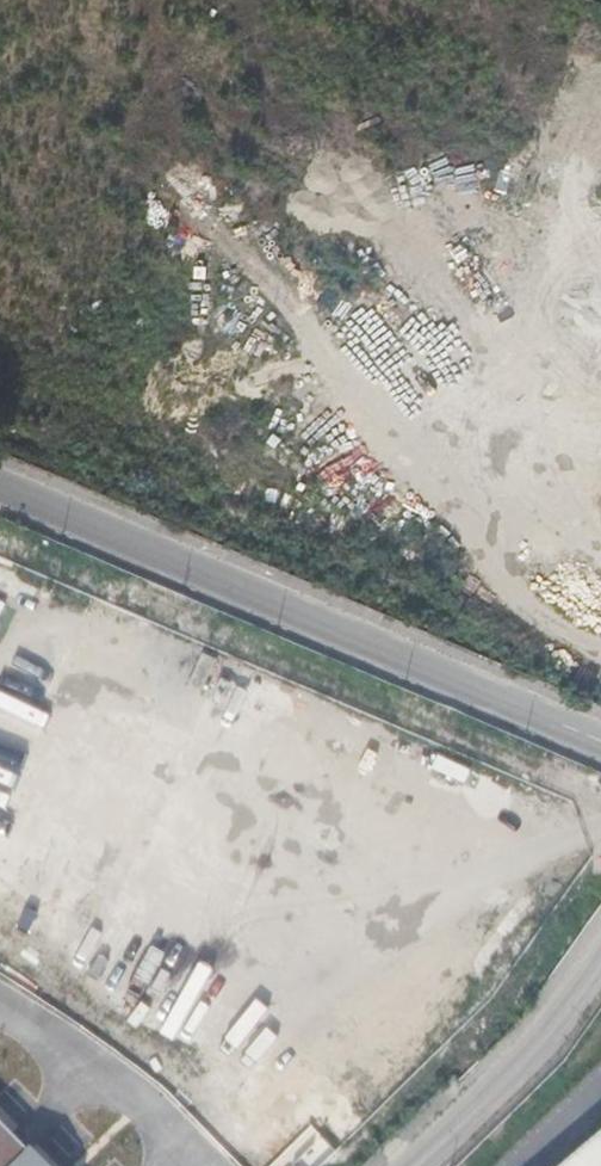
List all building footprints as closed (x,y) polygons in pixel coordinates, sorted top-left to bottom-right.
[(504,995),(564,928),(530,898),(470,965),(504,995)] [(0,1120),(0,1165),(45,1165),(0,1120)] [(561,1165),(600,1165),(600,1132),(561,1165)]
